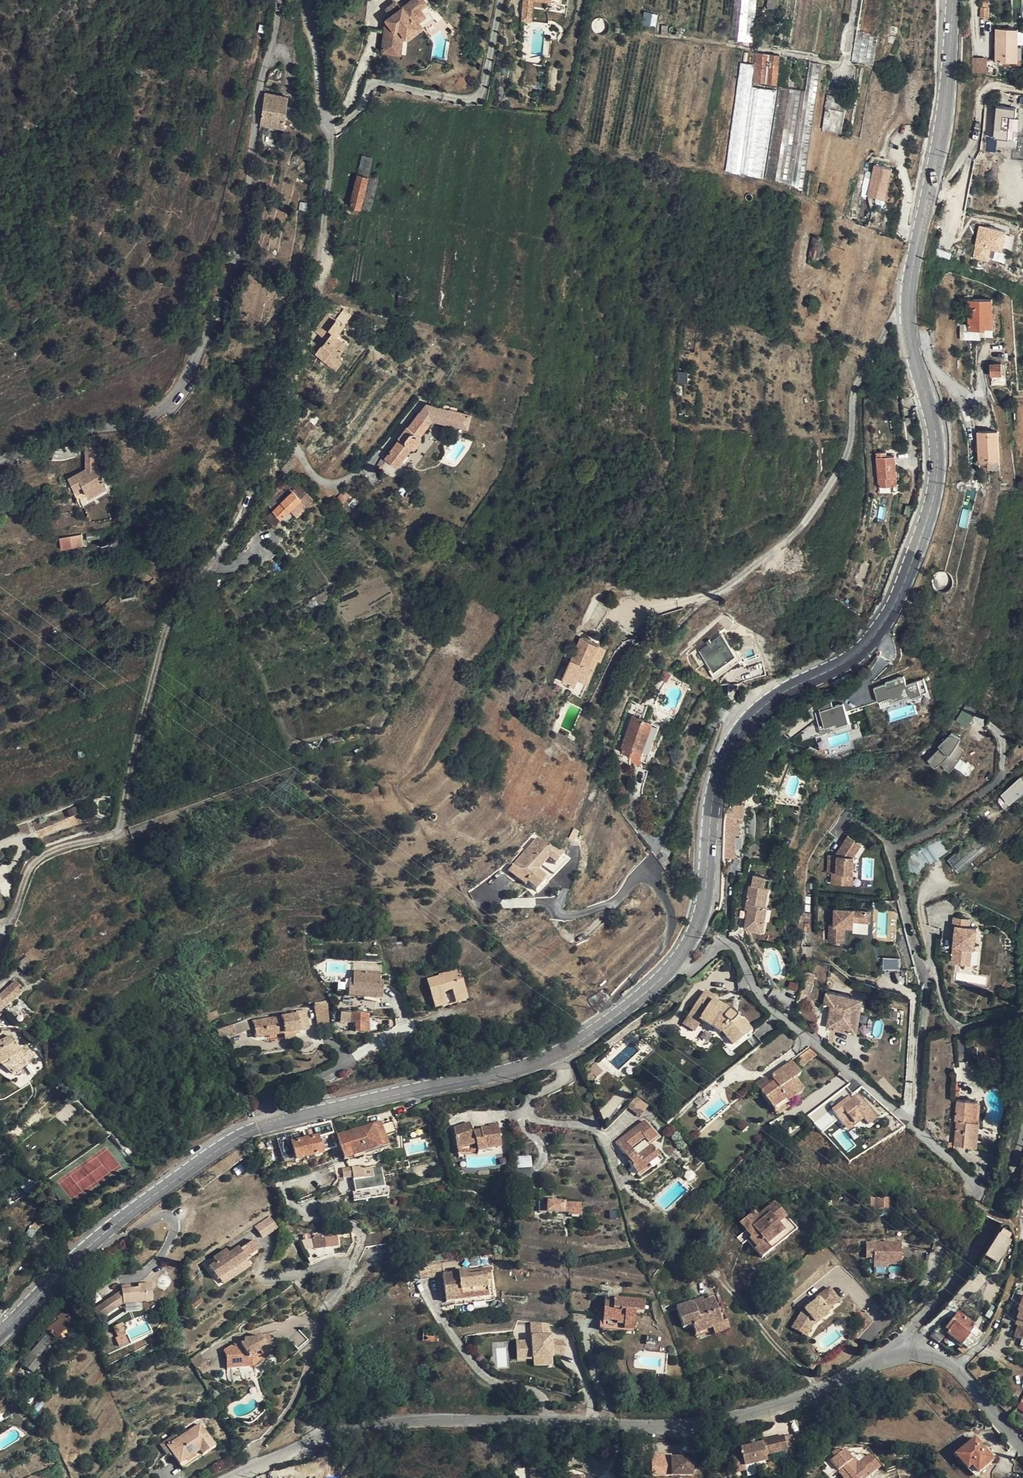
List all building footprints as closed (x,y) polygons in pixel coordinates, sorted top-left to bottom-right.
[(385,51),(405,53),(407,38),(412,39),(426,27),(421,21),(431,14),(425,6),(431,2),(429,0),(410,0),(404,5),(400,0),(399,0),(388,9),(393,14),(388,18),(385,51)] [(526,23),(535,23),(536,0),(528,0),(526,23)] [(550,1),(550,9),(564,9),(565,0),(540,0),(550,1)] [(757,0),(735,0),(733,42),(754,43),(757,0)] [(777,0),(767,0),(766,8),(775,9),(777,0)] [(988,8),(981,7),(980,18),(988,19),(988,8)] [(655,25),(657,15),(644,13),(643,18),(649,19),(649,24),(655,25)] [(259,24),(258,32),(266,33),(267,25),(259,24)] [(1017,28),(995,28),(994,61),(1016,62),(1017,28)] [(762,57),(761,74),(768,74),(771,58),(762,57)] [(984,58),(970,58),(970,73),(984,73),(984,58)] [(814,114),(819,64),(809,63),(806,91),(778,88),(774,130),(809,134),(811,114),(814,114)] [(264,94),(260,127),(285,129),(289,96),(264,94)] [(839,132),(842,112),(825,110),(822,130),(839,132)] [(1007,110),(987,110),(986,142),(1001,142),(1002,119),(1007,119),(1007,110)] [(368,175),(372,158),(362,156),(358,172),(368,175)] [(891,170),(873,165),(867,196),(886,200),(891,170)] [(364,177),(358,176),(352,209),(361,211),(368,180),(364,179),(364,177)] [(944,201),(955,203),(957,195),(945,192),(944,201)] [(1004,248),(1011,250),(1014,234),(978,226),(972,257),(1001,263),(1004,248)] [(800,265),(807,267),(808,262),(811,260),(815,242),(807,240),(806,247),(804,248),(800,265)] [(996,297),(971,298),(972,328),(997,327),(996,297)] [(313,337),(316,340),(329,322),(326,320),(313,337)] [(319,342),(309,357),(328,371),(335,362),(332,358),(340,346),(330,337),(337,328),(329,322),(316,340),(319,342)] [(878,361),(885,372),(893,367),(887,356),(878,361)] [(1005,373),(1003,361),(992,362),(993,374),(1005,373)] [(677,372),(677,384),(687,384),(687,372),(677,372)] [(412,443),(423,429),(422,428),(424,426),(460,436),(464,423),(421,411),(413,421),(402,434),(400,433),(390,444),(392,446),(378,465),(383,468),(392,457),(398,462),(403,454),(407,456),(415,446),(412,443)] [(1000,428),(980,429),(982,458),(1002,457),(1000,428)] [(86,469),(90,467),(101,459),(101,443),(87,443),(86,469)] [(879,453),(881,486),(892,486),(892,477),(898,476),(897,456),(888,456),(888,452),(879,453)] [(389,473),(398,462),(392,457),(383,468),(389,473)] [(101,459),(90,467),(90,468),(96,465),(100,462),(101,459)] [(90,468),(103,489),(108,487),(96,465),(90,468)] [(103,489),(90,468),(86,470),(79,474),(88,489),(93,486),(97,492),(103,489)] [(88,489),(79,474),(70,480),(75,490),(83,486),(86,490),(88,489)] [(77,495),(86,490),(83,486),(75,490),(77,495)] [(88,489),(92,495),(97,492),(93,486),(88,489)] [(299,519),(316,501),(299,486),(267,517),(276,524),(290,512),(299,519)] [(59,540),(61,550),(83,546),(81,535),(59,540)] [(704,651),(709,671),(732,665),(724,638),(712,641),(714,648),(704,651)] [(571,639),(553,683),(565,689),(575,693),(588,662),(584,660),(590,647),(571,639)] [(597,650),(590,647),(584,660),(588,662),(592,664),(597,650)] [(879,709),(927,693),(923,679),(906,685),(903,677),(872,687),(879,709)] [(575,693),(565,689),(562,697),(571,701),(575,693)] [(823,730),(847,724),(843,706),(819,711),(823,730)] [(962,712),(957,721),(967,727),(973,718),(962,712)] [(647,739),(622,731),(611,768),(636,774),(647,739)] [(952,733),(938,745),(940,748),(929,760),(936,767),(939,764),(942,762),(951,771),(957,764),(960,760),(962,755),(965,750),(958,745),(961,738),(952,733)] [(1022,793),(1022,782),(1019,778),(1000,797),(1010,806),(1022,793)] [(79,807),(38,823),(43,837),(84,821),(79,807)] [(725,834),(725,832),(720,861),(730,862),(733,844),(736,845),(737,833),(740,833),(743,814),(727,812),(726,822),(732,822),(732,834),(725,834)] [(855,858),(863,845),(849,837),(837,857),(830,857),(829,875),(834,875),(834,885),(852,886),(852,875),(855,875),(855,858)] [(558,856),(536,839),(511,867),(528,882),(527,884),(536,891),(546,879),(539,872),(549,861),(555,866),(564,857),(561,853),(558,856)] [(921,853),(929,864),(947,851),(938,840),(921,853)] [(962,847),(947,861),(957,871),(972,857),(962,847)] [(511,867),(507,872),(524,888),(527,884),(528,882),(511,867)] [(770,904),(772,885),(769,885),(770,875),(757,873),(755,882),(753,882),(751,901),(754,901),(753,908),(751,927),(769,930),(771,917),(766,917),(767,904),(770,904)] [(872,923),(872,909),(835,909),(835,926),(829,926),(829,943),(846,943),(846,928),(855,928),(855,923),(872,923)] [(970,928),(971,920),(954,918),(949,964),(971,967),(975,928),(970,928)] [(883,959),(883,969),(899,969),(899,959),(883,959)] [(439,980),(438,978),(426,981),(433,1009),(467,1000),(459,971),(449,974),(450,977),(439,980)] [(379,982),(379,974),(352,974),(352,983),(348,982),(348,991),(367,991),(367,998),(382,999),(382,983),(379,982)] [(23,992),(14,983),(4,992),(12,1002),(23,992)] [(602,991),(588,1001),(598,1013),(608,998),(602,991)] [(865,996),(831,991),(829,1004),(834,1004),(831,1026),(860,1030),(865,996)] [(4,992),(0,996),(0,1002),(5,1008),(12,1002),(4,992)] [(720,1031),(734,1015),(731,1011),(728,1012),(712,1001),(714,998),(706,992),(685,1022),(696,1029),(700,1022),(709,1027),(711,1025),(720,1031)] [(328,1014),(327,1000),(314,1003),(318,1028),(329,1027),(328,1014)] [(305,1010),(298,1011),(298,1015),(293,1016),(253,1023),(255,1038),(283,1034),(293,1033),(308,1030),(305,1010)] [(368,1033),(369,1015),(344,1015),(344,1020),(355,1021),(354,1033),(368,1033)] [(734,1015),(720,1031),(731,1047),(741,1059),(760,1044),(743,1022),(740,1023),(735,1019),(736,1017),(734,1015)] [(232,1026),(218,1031),(221,1038),(235,1034),(232,1026)] [(781,1033),(773,1044),(786,1053),(794,1042),(781,1033)] [(1,1065),(13,1075),(29,1065),(27,1063),(34,1059),(26,1045),(19,1049),(12,1036),(0,1044),(0,1065),(1,1065)] [(806,1063),(815,1056),(807,1049),(799,1055),(806,1063)] [(794,1079),(800,1075),(791,1063),(771,1078),(774,1083),(760,1093),(772,1109),(786,1099),(788,1102),(802,1091),(794,1079)] [(854,1089),(828,1108),(832,1113),(857,1094),(854,1089)] [(857,1094),(832,1113),(847,1132),(863,1120),(868,1126),(877,1119),(857,1094)] [(634,1114),(643,1104),(636,1099),(628,1108),(634,1114)] [(958,1119),(954,1138),(975,1141),(978,1123),(975,1122),(978,1103),(959,1100),(955,1118),(958,1119)] [(810,1122),(814,1126),(821,1133),(835,1122),(826,1110),(810,1122)] [(329,1121),(312,1126),(315,1138),(290,1144),(295,1161),(322,1154),(318,1137),(332,1133),(329,1121)] [(391,1121),(337,1138),(341,1150),(341,1151),(342,1152),(343,1154),(342,1156),(344,1160),(380,1149),(381,1151),(389,1148),(385,1136),(395,1133),(391,1121)] [(647,1145),(656,1139),(644,1123),(616,1144),(629,1162),(628,1164),(637,1177),(646,1171),(645,1169),(659,1158),(651,1147),(636,1159),(630,1151),(644,1141),(647,1145)] [(470,1124),(453,1130),(457,1151),(477,1144),(478,1153),(485,1152),(486,1150),(501,1148),(498,1125),(489,1126),(489,1129),(481,1130),(481,1132),(472,1133),(470,1124)] [(954,1138),(953,1143),(974,1147),(975,1141),(954,1138)] [(515,1168),(515,1170),(530,1169),(529,1159),(516,1159),(515,1168)] [(342,1170),(343,1180),(352,1178),(353,1180),(374,1177),(372,1168),(361,1170),(360,1168),(342,1170)] [(23,1193),(32,1187),(27,1181),(5,1197),(11,1204),(24,1195),(23,1193)] [(864,1207),(880,1208),(890,1208),(891,1199),(864,1199),(864,1207)] [(546,1203),(546,1213),(563,1214),(562,1204),(546,1203)] [(562,1204),(563,1214),(568,1215),(569,1216),(580,1217),(581,1206),(562,1204)] [(756,1236),(752,1239),(750,1241),(756,1249),(754,1252),(761,1260),(771,1252),(767,1248),(785,1233),(778,1225),(786,1219),(774,1204),(758,1218),(754,1213),(740,1224),(748,1234),(751,1232),(756,1236)] [(271,1217),(256,1227),(263,1237),(278,1227),(271,1217)] [(796,1231),(786,1219),(778,1225),(785,1233),(767,1248),(771,1252),(796,1231)] [(166,1230),(163,1225),(153,1231),(156,1237),(166,1230)] [(999,1262),(1014,1233),(1001,1226),(986,1256),(999,1262)] [(219,1260),(211,1265),(220,1277),(234,1267),(248,1257),(246,1254),(259,1244),(253,1236),(240,1246),(238,1245),(229,1252),(226,1248),(216,1256),(219,1260)] [(338,1236),(302,1239),(303,1249),(339,1246),(338,1236)] [(694,1251),(699,1254),(705,1244),(700,1241),(694,1251)] [(902,1244),(867,1243),(866,1259),(874,1258),(874,1265),(888,1265),(901,1266),(902,1244)] [(248,1257),(234,1267),(238,1272),(251,1262),(248,1257)] [(234,1267),(220,1277),(223,1282),(238,1272),(234,1267)] [(491,1281),(490,1269),(443,1275),(446,1303),(487,1297),(486,1282),(491,1281)] [(138,1288),(131,1289),(122,1290),(93,1310),(100,1320),(122,1305),(152,1302),(150,1284),(138,1284),(138,1288)] [(792,1303),(784,1317),(799,1326),(813,1334),(817,1326),(831,1314),(830,1313),(834,1309),(832,1307),(839,1301),(830,1291),(819,1299),(820,1301),(808,1312),(792,1303)] [(202,1304),(198,1297),(188,1303),(193,1310),(202,1304)] [(646,1302),(603,1299),(601,1330),(636,1333),(638,1312),(645,1312),(646,1302)] [(695,1335),(727,1325),(718,1299),(703,1304),(702,1300),(676,1309),(683,1329),(692,1326),(695,1335)] [(56,1316),(48,1323),(51,1327),(47,1331),(49,1332),(54,1339),(73,1323),(67,1314),(64,1316),(62,1313),(57,1317),(56,1316)] [(944,1332),(961,1347),(970,1336),(969,1334),(972,1330),(975,1327),(958,1314),(944,1332)] [(530,1339),(516,1339),(517,1360),(533,1359),(533,1366),(553,1365),(552,1322),(529,1322),(530,1339)] [(112,1327),(120,1345),(128,1342),(120,1324),(112,1327)] [(729,1332),(727,1325),(695,1335),(696,1339),(713,1333),(714,1337),(729,1332)] [(305,1346),(315,1337),(305,1326),(295,1335),(305,1346)] [(799,1326),(794,1333),(809,1341),(813,1334),(799,1326)] [(435,1331),(424,1330),(423,1341),(434,1343),(435,1331)] [(980,1336),(972,1330),(969,1334),(970,1336),(961,1347),(964,1349),(975,1344),(980,1336)] [(39,1356),(54,1339),(49,1332),(26,1360),(31,1364),(28,1369),(32,1373),(43,1359),(39,1356)] [(268,1334),(260,1336),(268,1352),(276,1348),(268,1334)] [(269,1353),(268,1352),(260,1336),(254,1340),(244,1341),(244,1346),(232,1347),(223,1353),(226,1358),(226,1371),(229,1385),(251,1380),(248,1368),(250,1367),(251,1364),(251,1361),(250,1359),(260,1354),(262,1358),(269,1353)] [(198,1368),(206,1362),(200,1355),(190,1360),(197,1370),(198,1368)] [(203,1375),(211,1368),(206,1362),(198,1368),(203,1375)] [(200,1452),(203,1457),(216,1448),(200,1425),(179,1439),(168,1447),(174,1455),(180,1465),(200,1452)] [(164,1441),(168,1447),(179,1439),(175,1434),(164,1441)] [(981,1445),(974,1437),(959,1451),(974,1469),(977,1473),(993,1459),(981,1445)] [(767,1461),(763,1443),(732,1451),(737,1473),(746,1471),(745,1466),(767,1461)] [(170,1458),(174,1455),(168,1447),(161,1451),(164,1457),(169,1455),(170,1458)] [(828,1477),(837,1470),(841,1467),(851,1477),(857,1477),(860,1476),(865,1472),(867,1474),(878,1464),(867,1452),(857,1462),(852,1457),(851,1458),(842,1449),(829,1461),(832,1464),(823,1472),(828,1477)] [(183,1470),(203,1457),(200,1452),(180,1465),(183,1470)] [(692,1460),(684,1460),(672,1460),(672,1477),(693,1476),(693,1469),(701,1469),(700,1456),(692,1456),(692,1460)] [(529,1457),(513,1457),(515,1466),(530,1465),(530,1458),(529,1457)] [(531,1477),(547,1477),(546,1464),(530,1465),(531,1477)] [(841,1467),(837,1470),(844,1477),(851,1477),(841,1467)]
